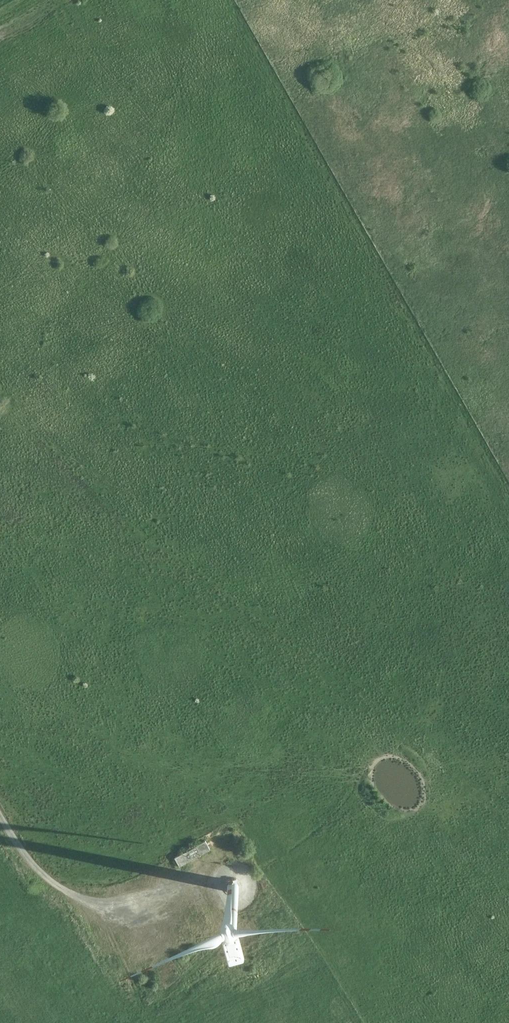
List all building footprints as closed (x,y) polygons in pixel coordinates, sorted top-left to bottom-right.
[(177,853),(182,864),(213,849),(209,838),(177,853)]
